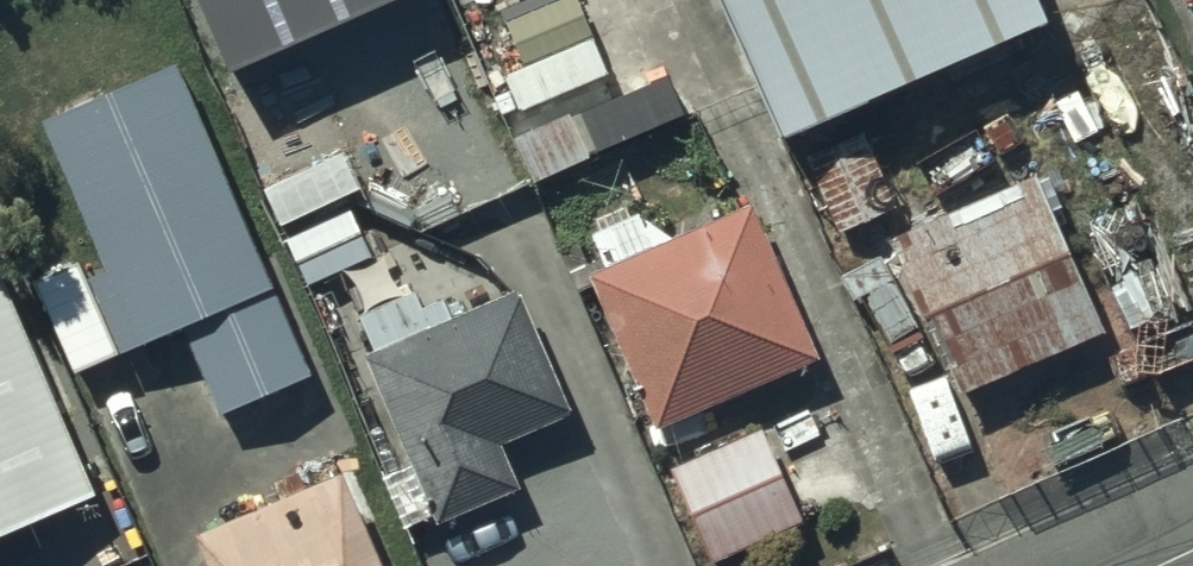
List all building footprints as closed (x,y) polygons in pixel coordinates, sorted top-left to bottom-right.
[(606,65),(578,0),(537,0),(506,13),(524,56),(503,65),(519,103),(606,65)] [(794,146),(1055,29),(1041,0),(728,0),(794,146)] [(304,48),(218,85),(255,173),(342,136),(304,48)] [(532,174),(678,109),(661,71),(575,109),(571,100),(511,127),(532,174)] [(174,76),(45,135),(141,346),(183,327),(226,423),(314,383),(174,76)] [(859,120),(801,145),(836,227),(895,202),(859,120)] [(1033,164),(889,226),(958,383),(1101,321),(1033,164)] [(756,210),(598,282),(670,440),(828,368),(756,210)] [(103,491),(0,261),(0,536),(103,491)] [(575,401),(522,278),(447,310),(439,291),(421,299),(414,283),(358,307),(373,342),(362,347),(407,451),(384,461),(409,518),(431,508),(434,516),(521,478),(502,433),(575,401)] [(761,421),(669,460),(708,551),(799,512),(761,421)] [(335,480),(201,537),(213,565),(373,565),(335,480)]
